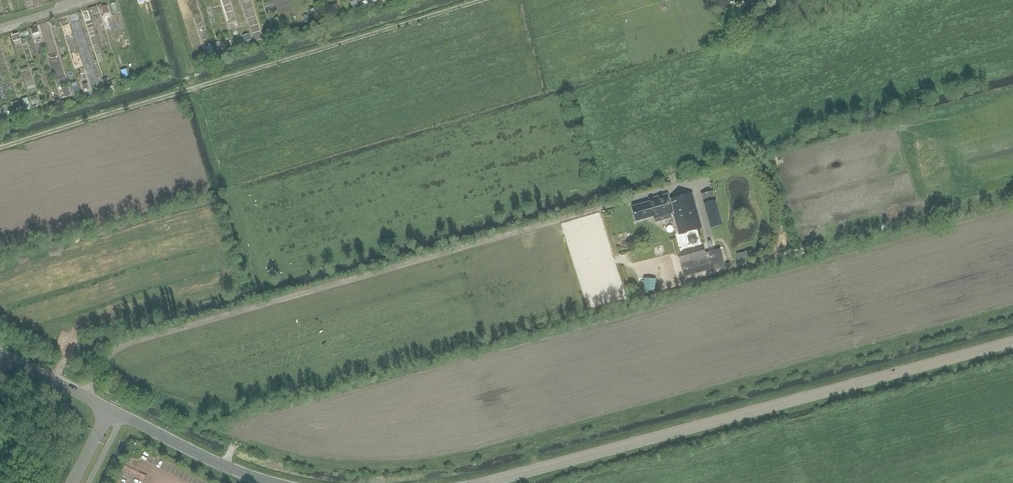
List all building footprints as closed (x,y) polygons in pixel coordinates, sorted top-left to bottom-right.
[(249,17),(254,40),(263,38),(258,15),(249,17)] [(723,224),(716,200),(713,190),(702,194),(712,228),(723,224)] [(636,221),(654,216),(656,222),(675,217),(679,234),(702,227),(692,193),(670,200),(670,202),(665,204),(663,196),(650,199),(650,202),(633,207),(636,221)] [(725,264),(724,261),(721,248),(706,252),(705,248),(680,254),(686,275),(690,274),(725,264)] [(737,254),(739,260),(753,256),(754,255),(753,251),(751,250),(737,254)]
